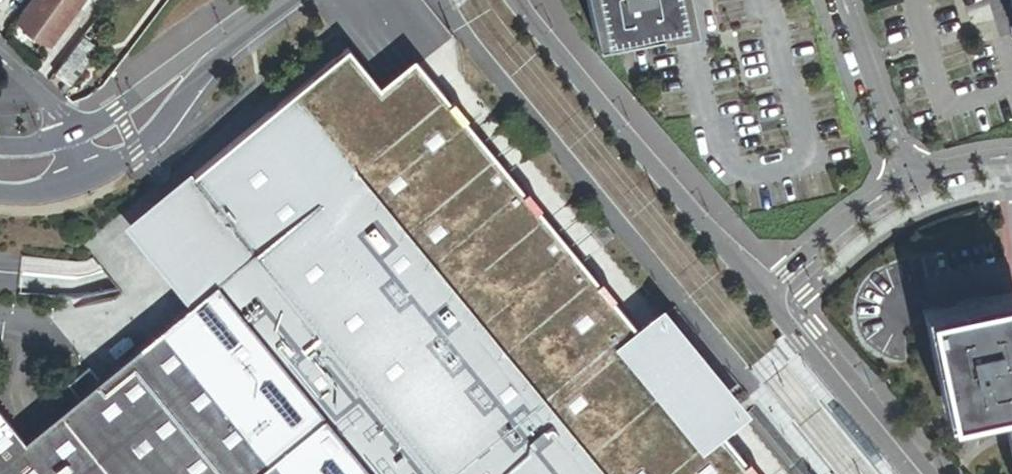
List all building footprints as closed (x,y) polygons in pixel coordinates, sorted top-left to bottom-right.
[(84,0),(34,0),(19,21),(51,45),(84,0)] [(679,0),(591,0),(599,33),(682,15),(679,0)] [(91,29),(84,38),(97,48),(104,39),(91,29)] [(49,83),(66,96),(84,73),(81,71),(98,49),(97,48),(84,38),(49,83)] [(725,434),(751,413),(665,307),(639,332),(446,69),(414,96),(385,57),(150,233),(211,309),(29,442),(0,408),(0,473),(757,473),(725,434)] [(927,310),(949,413),(1005,401),(1011,434),(1011,299),(1010,292),(927,310)]
